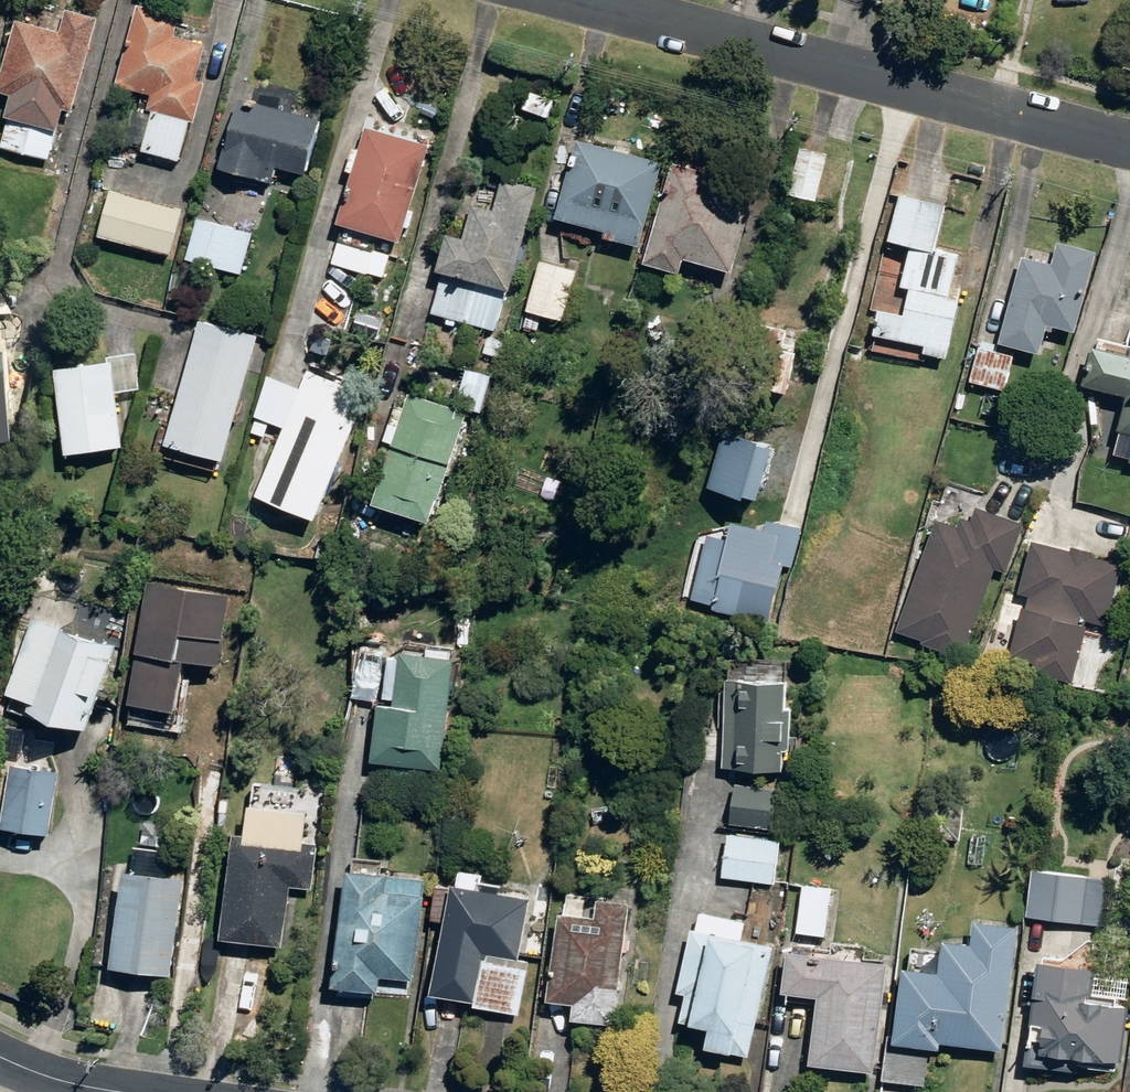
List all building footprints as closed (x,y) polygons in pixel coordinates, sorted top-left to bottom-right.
[(142,150),(180,160),(190,119),(195,120),(205,80),(196,79),(205,43),(173,35),(178,13),(136,3),(116,85),(151,93),(147,110),(152,112),(142,150)] [(48,159),(62,107),(72,110),(96,18),(66,9),(60,31),(14,19),(0,70),(0,90),(10,93),(4,115),(7,115),(0,144),(0,147),(48,159)] [(220,167),(270,180),(274,164),(305,172),(319,119),(239,99),(220,167)] [(365,127),(337,221),(401,241),(428,146),(365,127)] [(604,236),(638,245),(660,162),(577,139),(556,216),(605,229),(604,236)] [(788,195),(817,201),(828,153),(799,146),(788,195)] [(642,262),(679,272),(684,256),(731,270),(753,194),(714,182),(716,176),(670,163),(642,262)] [(445,234),(436,270),(509,290),(537,187),(502,179),(494,209),(471,203),(462,238),(445,234)] [(97,236),(170,254),(182,208),(108,189),(97,236)] [(922,352),(946,358),(959,301),(946,298),(956,255),(936,251),(946,205),(899,194),(889,240),(911,244),(902,287),(909,289),(903,316),(879,311),(874,334),(924,344),(922,352)] [(185,260),(240,274),(251,232),(196,217),(185,260)] [(1000,342),(1042,352),(1048,325),(1076,332),(1096,253),(1056,243),(1051,263),(1021,256),(1000,342)] [(542,315),(562,321),(576,271),(540,261),(526,310),(528,311),(542,315)] [(9,313),(0,296),(0,313),(9,313)] [(537,331),(542,315),(528,311),(524,327),(537,331)] [(726,380),(788,393),(799,339),(786,336),(787,330),(739,319),(726,380)] [(163,441),(222,458),(256,338),(197,321),(163,441)] [(482,352),(500,357),(504,341),(486,337),(482,352)] [(1094,345),(1084,382),(1129,394),(1120,429),(1123,430),(1117,454),(1129,458),(1129,354),(1094,345)] [(971,383),(1004,391),(1013,356),(979,348),(971,383)] [(54,368),(64,452),(120,446),(110,362),(54,368)] [(253,495),(314,520),(354,423),(346,419),(357,391),(306,369),(253,495)] [(455,406),(481,412),(489,377),(465,371),(455,406)] [(372,502),(429,522),(466,413),(408,394),(372,502)] [(704,483),(759,499),(773,446),(719,430),(704,483)] [(895,633),(962,658),(995,570),(1007,574),(1025,525),(976,507),(967,532),(937,521),(895,633)] [(712,610),(768,625),(784,565),(792,567),(802,529),(769,520),(767,530),(735,522),(729,541),(708,536),(691,600),(713,606),(712,610)] [(1107,625),(1122,564),(1033,542),(1020,593),(1030,596),(1027,609),(1024,608),(1012,657),(1035,663),(1033,671),(1073,681),(1087,626),(1084,626),(1085,620),(1107,625)] [(128,702),(175,708),(183,658),(218,663),(228,596),(146,584),(128,702)] [(27,709),(88,729),(115,648),(29,620),(6,693),(30,701),(27,709)] [(371,763),(439,770),(451,659),(400,653),(394,707),(376,705),(371,763)] [(724,768),(782,769),(784,682),(727,680),(724,768)] [(47,835),(57,772),(8,765),(0,817),(0,828),(47,835)] [(730,825),(771,830),(776,791),(735,786),(730,825)] [(920,836),(960,841),(965,800),(925,796),(920,836)] [(220,939),(281,947),(288,887),(311,889),(317,845),(233,834),(220,939)] [(723,877),(774,884),(779,842),(729,835),(723,877)] [(1027,917),(1100,927),(1107,880),(1034,869),(1027,917)] [(333,986),(375,991),(377,977),(412,981),(423,897),(384,893),(386,876),(346,871),(333,986)] [(111,968),(170,975),(182,880),(123,872),(111,968)] [(479,1003),(488,956),(519,962),(529,899),(451,886),(450,891),(436,889),(432,922),(444,924),(431,995),(479,1003)] [(796,932),(826,936),(831,889),(802,886),(796,932)] [(573,1019),(613,1024),(628,904),(598,901),(597,918),(559,913),(549,1000),(576,1004),(573,1019)] [(705,1050),(748,1059),(771,948),(738,941),(741,925),(700,916),(697,932),(692,931),(679,994),(685,995),(679,1024),(709,1030),(705,1050)] [(885,1081),(923,1087),(930,1041),(1003,1050),(1019,927),(977,921),(974,945),(945,940),(941,972),(903,968),(895,1037),(890,1037),(885,1081)] [(811,1066),(873,1074),(886,965),(788,953),(782,994),(819,998),(811,1066)] [(1078,1072),(1079,1059),(1121,1064),(1127,1008),(1091,1004),(1095,969),(1038,962),(1025,1064),(1078,1072)]
